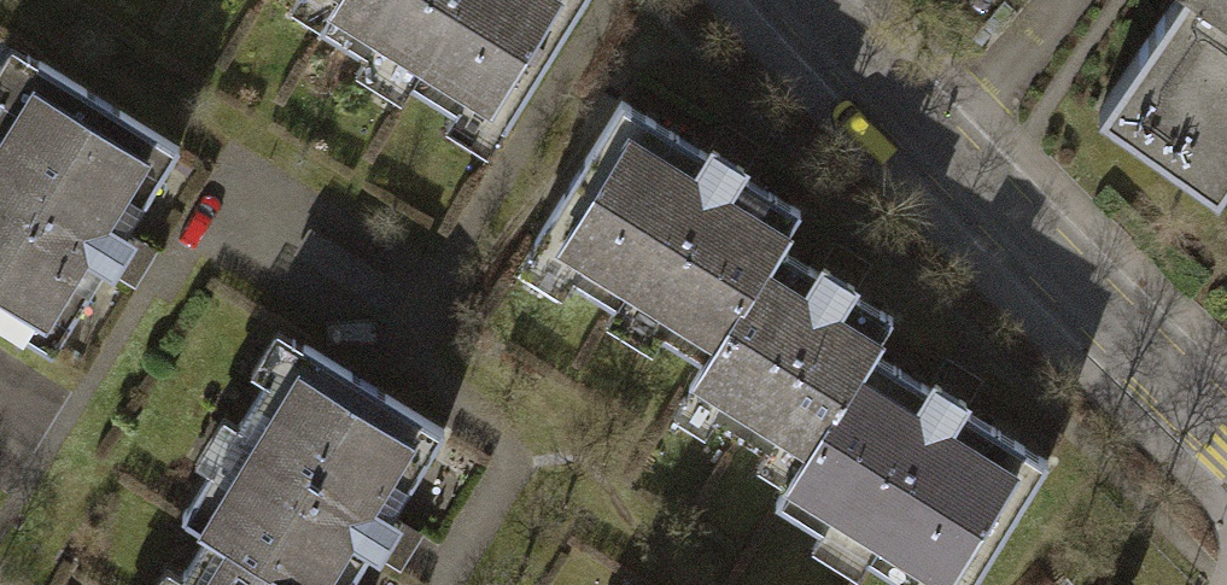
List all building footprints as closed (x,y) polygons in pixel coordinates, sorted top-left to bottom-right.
[(490,131),(571,10),(555,0),(352,0),(351,2),(334,28),(490,131)] [(1106,104),(1217,180),(1226,165),(1226,0),(1177,0),(1106,104)] [(58,343),(97,279),(112,289),(154,220),(137,210),(172,152),(30,66),(4,108),(0,105),(0,307),(58,343)] [(532,235),(688,338),(752,242),(767,219),(712,183),(727,161),(681,131),(668,152),(612,115),(532,235)] [(671,364),(811,457),(875,359),(890,338),(847,309),(861,288),(815,258),(803,275),(752,242),(688,338),(671,364)] [(794,482),(950,584),(1031,464),(973,426),(989,403),(943,373),(928,394),(875,359),(811,457),(794,482)] [(303,365),(195,545),(214,556),(262,584),(355,584),(374,552),(388,561),(407,530),(392,522),(438,446),(303,365)] [(214,556),(197,584),(262,584),(214,556)]
